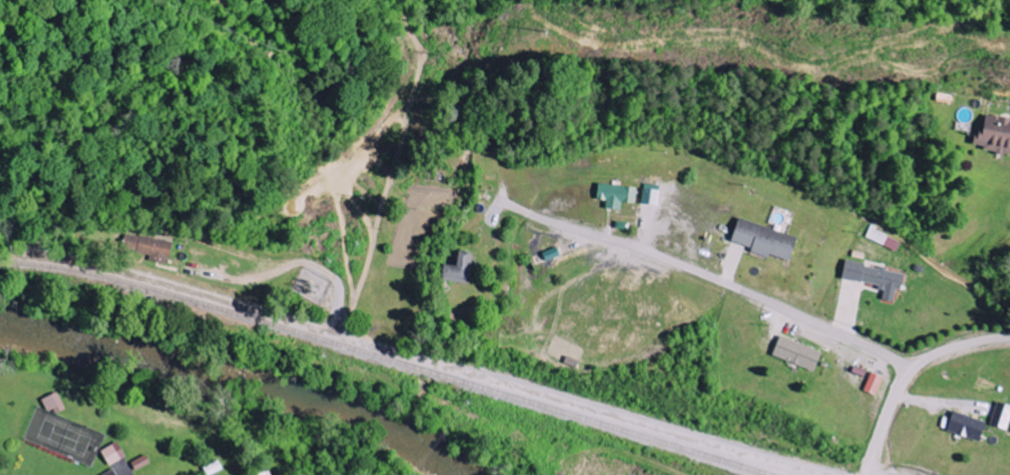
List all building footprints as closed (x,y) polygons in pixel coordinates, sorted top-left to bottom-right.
[(990,114),(986,131),(979,130),(976,147),(1009,153),(1009,118),(990,114)] [(640,187),(601,183),(599,199),(609,200),(608,208),(624,210),(625,202),(638,204),(640,187)] [(663,186),(645,184),(644,204),(661,205),(663,186)] [(802,238),(743,218),(735,243),(794,262),(802,238)] [(124,250),(151,253),(150,261),(171,264),(174,241),(126,234),(124,250)] [(563,255),(560,247),(545,253),(548,261),(563,255)] [(476,253),(461,250),(459,263),(448,262),(445,280),(471,284),(476,253)] [(887,287),(885,299),(897,302),(899,289),(905,290),(908,273),(848,262),(846,279),(887,287)] [(820,370),(825,350),(781,338),(776,358),(820,370)] [(879,395),(885,376),(873,372),(866,391),(879,395)] [(45,398),(50,414),(66,409),(61,393),(45,398)] [(1008,430),(1009,425),(1009,405),(1000,402),(992,424),(1008,430)] [(950,431),(983,442),(989,422),(956,411),(950,431)] [(103,451),(111,465),(128,457),(120,441),(103,451)] [(209,474),(212,474),(225,469),(221,460),(205,467),(209,474)]
